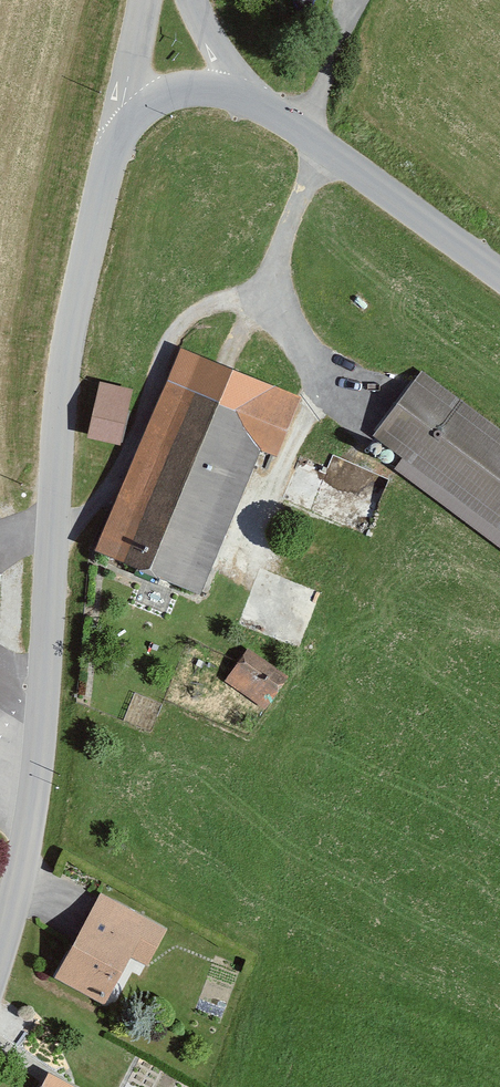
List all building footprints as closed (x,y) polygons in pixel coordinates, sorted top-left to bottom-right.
[(181,347),(97,551),(202,594),(261,451),(276,457),(301,397),(181,347)] [(499,549),(499,430),(425,372),(376,435),(407,459),(397,471),(499,549)] [(75,426),(106,433),(118,381),(87,374),(75,426)] [(243,636),(226,667),(261,686),(278,655),(243,636)] [(100,891),(54,979),(105,1006),(131,956),(150,966),(170,928),(100,891)] [(51,1077),(46,1086),(69,1086),(51,1077)]
